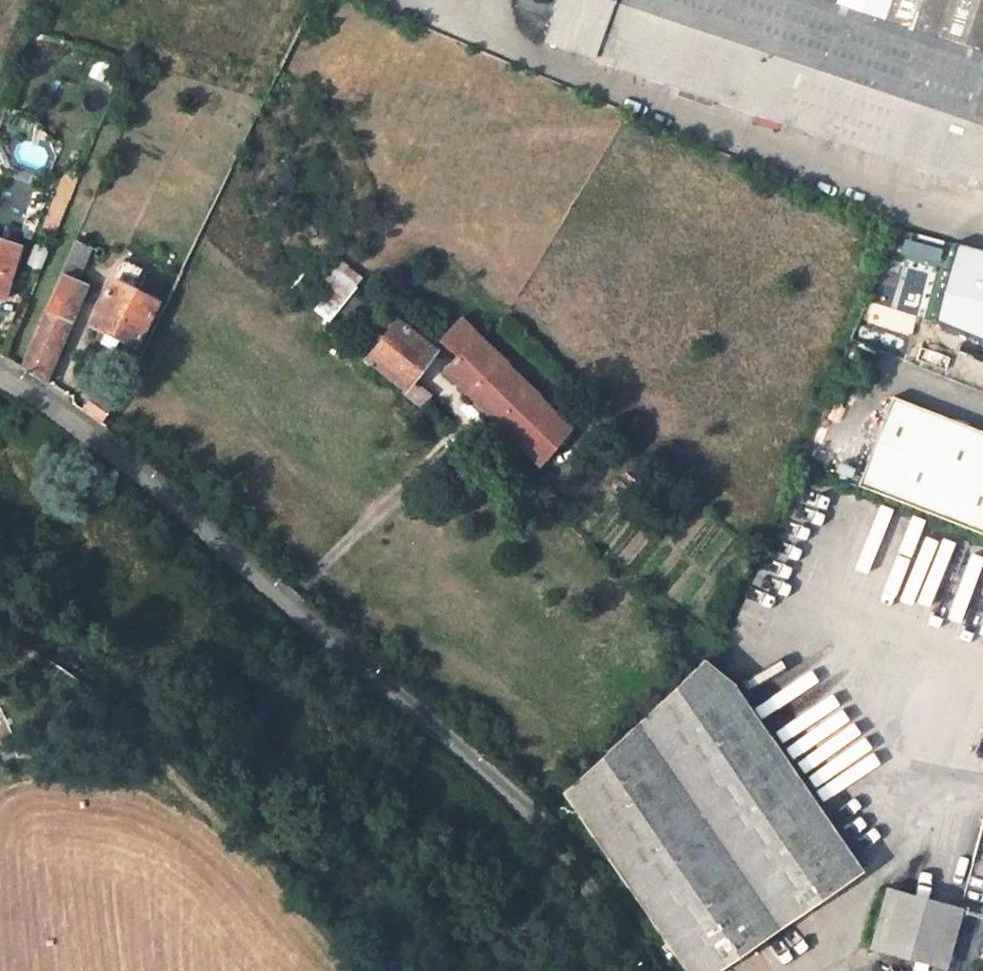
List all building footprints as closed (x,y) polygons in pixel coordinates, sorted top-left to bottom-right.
[(543,43),(982,187),(982,0),(557,0),(543,43)] [(100,81),(106,63),(93,58),(87,77),(100,81)] [(56,228),(74,181),(63,177),(45,223),(56,228)] [(4,296),(19,246),(0,240),(0,295),(4,296)] [(76,240),(22,369),(44,383),(85,285),(77,281),(91,247),(76,240)] [(307,309),(322,322),(360,278),(335,257),(314,281),(324,289),(307,309)] [(132,347),(155,306),(111,283),(90,325),(104,333),(100,341),(114,350),(119,341),(132,347)] [(353,353),(423,407),(433,394),(412,377),(434,348),(386,310),(353,353)] [(457,356),(443,371),(541,465),(571,430),(461,317),(440,339),(457,356)] [(82,408),(98,420),(110,402),(93,391),(82,408)] [(982,533),(982,431),(892,395),(860,484),(982,533)] [(562,789),(686,970),(706,970),(845,847),(739,686),(736,682),(704,656),(562,789)] [(886,946),(869,941),(867,947),(940,966),(958,908),(885,888),(880,906),(896,912),(886,946)] [(896,912),(880,906),(869,941),(886,946),(896,912)]
